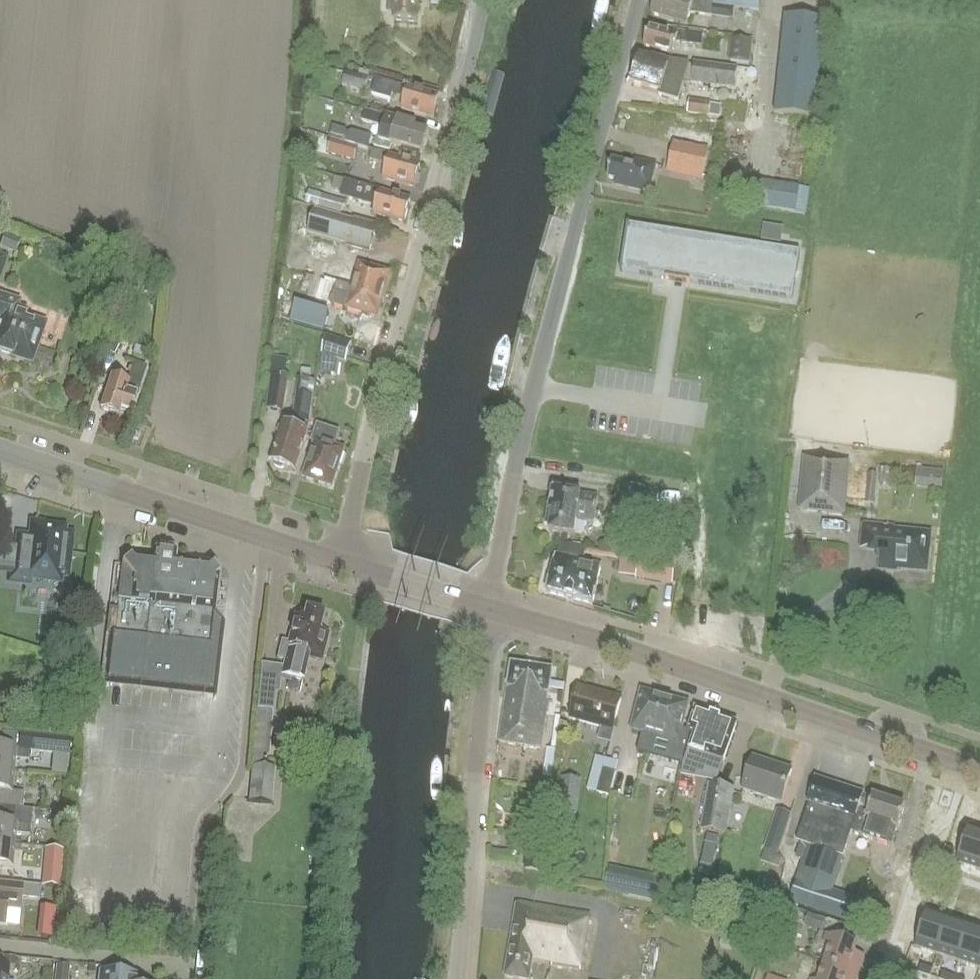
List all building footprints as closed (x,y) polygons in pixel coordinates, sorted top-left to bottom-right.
[(389,12),(395,12),(394,20),(417,22),(419,0),(390,0),(389,12)] [(761,0),(700,0),(700,1),(694,1),(693,2),(686,0),(657,0),(653,15),(687,25),(691,13),(711,16),(713,4),(759,10),(761,0)] [(815,118),(825,21),(786,17),(775,113),(815,118)] [(702,46),(704,34),(688,32),(688,33),(678,31),(677,35),(649,27),(644,46),(672,54),(676,42),(687,44),(702,46)] [(750,62),(752,42),(732,39),(730,59),(750,62)] [(670,59),(669,65),(653,60),(653,62),(640,59),(633,84),(659,91),(658,95),(679,100),(690,62),(670,59)] [(736,89),(739,68),(695,62),(692,83),(736,89)] [(504,73),(493,69),(482,110),(493,113),(504,73)] [(366,91),(369,77),(346,72),(343,86),(366,91)] [(392,94),(405,98),(402,109),(434,118),(440,96),(408,87),(408,88),(395,84),(376,79),(372,93),(390,99),(392,94)] [(710,105),(711,103),(689,100),(688,114),(709,117),(710,105)] [(371,112),(381,115),(383,108),(373,105),(371,112)] [(721,106),(710,105),(709,117),(719,118),(721,106)] [(386,116),(381,115),(371,112),(365,110),(362,120),(378,125),(385,127),(381,141),(376,140),(374,146),(389,150),(391,144),(424,153),(429,134),(415,130),(416,124),(398,119),(386,116)] [(352,135),(349,143),(356,145),(360,146),(370,149),(373,137),(356,133),(352,135)] [(334,139),(329,154),(356,162),(360,146),(356,145),(349,143),(334,139)] [(701,182),(709,148),(676,140),(667,174),(701,182)] [(373,150),(370,160),(387,165),(383,178),(414,187),(421,164),(400,159),(400,158),(382,153),(373,150)] [(649,192),(656,164),(635,159),(634,164),(612,159),(607,177),(617,179),(615,184),(649,192)] [(799,189),(736,179),(732,202),(795,212),(799,189)] [(404,222),(411,199),(390,194),(390,193),(346,180),(341,196),(376,206),(374,213),(404,222)] [(340,213),(344,201),(309,191),(305,203),(340,213)] [(376,226),(352,219),(352,220),(314,209),(307,233),(345,244),(344,246),(368,253),(376,226)] [(793,299),(800,251),(628,224),(621,272),(670,280),(687,282),(793,299)] [(784,228),(774,227),(772,242),(782,243),(784,228)] [(16,252),(21,239),(6,234),(1,247),(16,252)] [(384,295),(390,274),(373,269),(374,267),(360,263),(356,276),(341,272),(341,271),(328,267),(325,278),(384,295)] [(377,316),(384,295),(325,278),(319,300),(332,303),(331,305),(347,309),(346,310),(361,314),(361,312),(377,316)] [(142,295),(154,296),(155,289),(143,287),(142,295)] [(1,337),(0,340),(0,351),(31,362),(44,325),(26,319),(28,310),(18,307),(19,303),(2,297),(2,295),(0,295),(0,336),(1,337)] [(297,303),(292,321),(324,330),(329,312),(297,303)] [(116,357),(123,341),(114,337),(107,354),(116,357)] [(351,345),(326,337),(319,373),(336,376),(338,362),(345,364),(351,345)] [(112,375),(101,409),(118,415),(120,410),(131,414),(136,397),(137,397),(147,367),(134,363),(128,381),(112,375)] [(696,447),(704,375),(679,372),(671,445),(696,447)] [(270,376),(266,409),(281,410),(285,378),(270,376)] [(309,424),(313,396),(316,380),(300,378),(298,394),(293,419),(297,420),(294,428),(284,424),(271,463),(296,471),(309,433),(307,432),(309,424)] [(313,445),(316,446),(305,477),(332,485),(337,468),(338,468),(339,465),(341,466),(345,454),(343,454),(344,450),(337,448),(341,435),(319,428),(313,445)] [(806,459),(802,509),(843,513),(848,463),(806,459)] [(919,467),(917,486),(943,488),(945,470),(919,467)] [(892,469),(882,468),(880,484),(890,485),(892,469)] [(869,472),(866,501),(874,502),(877,472),(869,472)] [(595,523),(599,498),(581,495),(554,491),(551,511),(548,511),(546,525),(551,526),(550,532),(574,536),(577,520),(595,523)] [(882,550),(880,569),(897,570),(898,566),(926,569),(928,548),(924,547),(925,535),(892,532),(893,527),(865,525),(863,549),(882,550)] [(67,575),(71,535),(63,534),(64,529),(45,527),(43,539),(20,536),(15,574),(10,573),(10,580),(32,582),(32,577),(60,580),(60,574),(67,575)] [(593,604),(602,565),(583,561),(587,548),(570,544),(570,545),(561,543),(558,554),(556,554),(547,592),(593,604)] [(215,610),(219,575),(220,574),(213,566),(212,567),(175,562),(176,553),(173,549),(160,547),(156,551),(155,560),(132,557),(131,556),(122,563),(123,564),(122,576),(115,634),(112,634),(107,682),(206,693),(215,610)] [(409,556),(393,604),(396,605),(412,557),(409,556)] [(673,585),(676,563),(640,557),(636,579),(673,585)] [(433,564),(418,612),(421,613),(436,565),(433,564)] [(306,681),(314,650),(323,653),(328,633),(320,631),(324,614),(307,610),(305,618),(295,615),(288,644),(283,666),(262,664),(258,712),(274,714),(276,693),(280,693),(281,680),(291,683),(292,678),(306,681)] [(541,748),(553,670),(512,664),(500,742),(541,748)] [(613,730),(622,699),(579,687),(570,718),(613,730)] [(688,704),(642,691),(631,730),(642,733),(637,752),(649,755),(655,736),(678,743),(688,704)] [(735,722),(695,708),(688,730),(694,731),(683,765),(715,775),(719,760),(724,762),(735,722)] [(270,759),(274,714),(258,712),(253,769),(264,769),(264,758),(270,759)] [(29,751),(67,755),(68,739),(1,732),(0,741),(0,769),(13,771),(14,760),(28,761),(29,751)] [(781,802),(792,770),(754,758),(743,790),(781,802)] [(610,796),(617,771),(603,767),(597,793),(610,796)] [(13,771),(0,769),(0,806),(22,809),(24,793),(11,792),(13,771)] [(273,804),(275,771),(264,769),(253,769),(250,802),(273,804)] [(629,796),(634,775),(621,772),(616,792),(629,796)] [(574,813),(578,779),(557,777),(554,811),(574,813)] [(807,803),(809,803),(796,842),(808,846),(842,858),(852,830),(892,844),(905,808),(874,797),(874,799),(863,796),(864,794),(815,778),(807,803)] [(726,835),(735,788),(710,783),(701,831),(726,835)] [(22,809),(0,806),(0,844),(14,846),(15,835),(29,836),(30,826),(32,810),(22,809)] [(779,854),(792,814),(777,809),(764,849),(779,854)] [(970,827),(959,862),(979,869),(979,830),(970,827)] [(708,834),(703,855),(716,858),(721,837),(708,834)] [(14,846),(0,844),(0,866),(11,867),(14,846)] [(831,891),(842,858),(808,846),(789,902),(863,927),(870,904),(831,891)] [(955,850),(947,847),(943,859),(951,861),(955,850)] [(42,885),(44,862),(24,860),(22,883),(42,885)] [(60,887),(62,863),(44,861),(42,885),(60,887)] [(612,866),(607,889),(659,899),(664,876),(612,866)] [(42,886),(22,884),(0,882),(0,925),(4,925),(6,910),(19,912),(20,898),(40,900),(42,886)] [(591,915),(518,902),(506,977),(519,978),(530,978),(533,959),(553,963),(552,965),(581,970),(591,915)] [(806,923),(824,930),(828,918),(810,912),(806,923)] [(926,916),(915,951),(937,958),(948,923),(926,916)] [(54,924),(44,923),(42,938),(53,939),(54,924)] [(958,965),(969,930),(948,923),(937,958),(958,965)] [(979,968),(979,933),(969,930),(958,965),(979,972),(979,968)] [(723,933),(720,947),(733,949),(736,936),(723,933)] [(831,946),(825,964),(858,976),(865,957),(854,953),(857,945),(834,937),(827,935),(824,943),(831,946)] [(4,957),(3,965),(16,966),(17,958),(4,957)] [(858,976),(825,964),(820,978),(857,978),(858,976)] [(71,967),(57,965),(56,978),(69,978),(71,967)] [(9,967),(0,966),(0,978),(8,978),(9,967)] [(931,977),(933,969),(922,966),(919,973),(931,977)]
